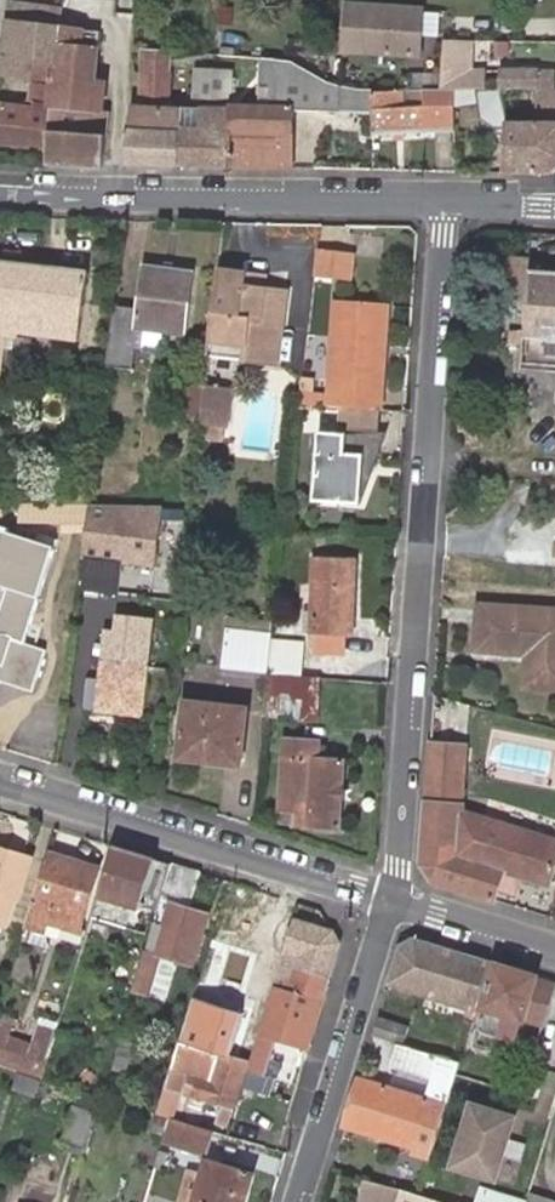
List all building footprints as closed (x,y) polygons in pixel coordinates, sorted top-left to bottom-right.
[(6,7),(4,25),(56,31),(58,12),(6,7)] [(347,10),(343,55),(417,62),(421,16),(347,10)] [(0,69),(0,74),(34,77),(35,65),(37,49),(54,51),(56,31),(4,25),(0,69)] [(97,35),(56,31),(54,51),(37,49),(35,65),(57,67),(53,110),(100,113),(102,86),(92,85),(97,35)] [(444,75),(444,87),(455,87),(469,88),(485,88),(485,73),(470,72),(471,44),(445,44),(444,75)] [(271,114),(238,113),(237,128),(233,128),(232,168),(283,169),(283,135),(291,136),(291,112),(338,114),(339,79),(318,74),(273,59),(271,114)] [(169,76),(169,62),(140,61),(139,74),(169,76)] [(498,88),(528,90),(529,74),(498,73),(498,88)] [(167,98),(169,76),(139,74),(137,98),(167,98)] [(409,74),(408,86),(444,87),(444,75),(409,74)] [(195,76),(195,94),(230,96),(231,77),(195,76)] [(371,131),(454,133),(455,90),(433,90),(433,106),(401,105),(401,89),(373,88),(371,131)] [(433,90),(401,89),(401,105),(433,106),(433,90)] [(506,176),(553,176),(554,174),(554,91),(536,90),(535,124),(507,124),(506,176)] [(40,107),(6,102),(6,110),(38,115),(40,107)] [(1,145),(48,153),(53,110),(40,107),(38,115),(6,110),(1,145)] [(238,113),(131,107),(125,165),(232,168),(233,128),(237,128),(238,113)] [(48,153),(47,169),(76,171),(101,170),(102,165),(106,113),(100,113),(53,110),(48,153)] [(283,169),(290,169),(291,136),(283,135),(283,169)] [(356,255),(318,251),(314,279),(352,284),(356,255)] [(530,274),(531,262),(508,260),(506,290),(528,292),(523,357),(554,359),(554,276),(530,274)] [(25,336),(77,345),(87,277),(0,263),(0,364),(5,333),(4,333),(7,317),(28,320),(25,336)] [(138,311),(114,309),(106,368),(130,371),(135,330),(188,336),(195,272),(143,266),(138,311)] [(244,277),(217,275),(209,347),(209,349),(213,349),(246,352),(245,366),(278,370),(285,294),(262,292),(243,290),(244,277)] [(264,279),(244,277),(243,290),(262,292),(264,279)] [(329,395),(329,408),(335,408),(380,411),(381,391),(375,390),(378,345),(384,346),(385,308),(334,305),(329,395)] [(7,317),(4,333),(5,333),(25,336),(28,320),(7,317)] [(375,390),(381,391),(384,346),(378,345),(375,390)] [(213,349),(209,349),(207,363),(245,366),(246,352),(213,349)] [(202,409),(204,389),(189,387),(187,408),(202,409)] [(204,389),(202,409),(200,430),(224,432),(229,392),(204,389)] [(329,395),(300,393),(298,406),(329,408),(329,395)] [(380,411),(335,408),(334,429),(379,432),(380,411)] [(321,435),(316,500),(359,503),(361,461),(379,461),(380,438),(321,435)] [(89,509),(22,507),(22,526),(66,526),(65,535),(86,535),(89,509)] [(92,517),(87,560),(121,564),(122,556),(154,560),(159,526),(92,517)] [(12,638),(18,621),(31,624),(56,549),(54,549),(0,531),(0,680),(32,692),(47,649),(12,638)] [(121,564),(87,560),(83,594),(117,599),(121,564)] [(316,631),(315,651),(344,652),(346,620),(352,621),(356,561),(317,560),(313,631),(316,631)] [(529,690),(554,692),(554,614),(473,606),(469,651),(522,655),(531,656),(529,690)] [(156,618),(125,615),(122,645),(108,643),(104,681),(91,680),(87,711),(145,717),(156,618)] [(272,644),(273,637),(230,632),(226,668),(269,673),(270,661),(272,644)] [(272,677),(291,679),(292,662),(300,663),(302,649),(302,646),(272,644),(270,661),(273,661),(272,677)] [(291,679),(313,680),(315,651),(302,649),(300,663),(292,662),(291,679)] [(519,689),(529,690),(531,656),(522,655),(519,689)] [(318,720),(323,681),(314,680),(313,680),(291,679),(272,677),(268,677),(265,710),(318,720)] [(241,763),(246,710),(221,708),(221,706),(184,701),(179,757),(241,763)] [(337,831),(342,764),(316,762),(317,747),(281,744),(280,760),(277,813),(291,813),(290,827),(337,831)] [(459,807),(463,748),(429,745),(425,805),(459,808),(459,807)] [(425,805),(420,866),(430,883),(492,902),(500,871),(547,886),(554,858),(554,844),(480,821),(477,833),(458,827),(459,808),(425,805)] [(145,946),(170,864),(113,846),(97,898),(116,905),(107,934),(145,946)] [(8,911),(8,912),(13,914),(30,858),(0,849),(0,909),(8,911)] [(36,894),(26,926),(47,933),(50,923),(79,931),(85,907),(98,868),(49,854),(36,894)] [(170,864),(145,946),(130,996),(164,1007),(176,968),(176,954),(192,959),(207,911),(184,905),(195,871),(170,864)] [(282,951),(291,923),(292,920),(272,913),(262,945),(282,951)] [(287,993),(318,1003),(335,942),(332,935),(291,923),(282,951),(297,956),(287,993)] [(398,948),(387,985),(426,996),(427,991),(467,1005),(465,1010),(474,1012),(477,1004),(489,963),(414,940),(398,948)] [(249,988),(269,995),(270,991),(278,967),(279,963),(259,957),(249,988)] [(496,965),(489,963),(477,1004),(484,1006),(496,965)] [(554,983),(496,965),(484,1006),(477,1029),(517,1041),(535,1047),(542,1023),(554,983)] [(278,967),(270,991),(281,995),(288,970),(278,967)] [(407,1029),(377,1020),(371,1036),(396,1044),(400,1046),(403,1046),(407,1029)] [(187,1023),(159,1115),(169,1118),(172,1119),(186,1076),(192,1077),(187,1095),(222,1105),(217,1122),(225,1124),(243,1063),(226,1057),(232,1037),(187,1023)] [(42,1079),(50,1055),(0,1039),(0,1066),(42,1079)] [(459,1064),(403,1046),(400,1046),(396,1044),(388,1070),(404,1075),(431,1083),(426,1101),(358,1081),(344,1129),(413,1149),(411,1157),(430,1161),(459,1064)] [(40,1080),(17,1073),(11,1091),(34,1098),(40,1080)] [(515,1114),(465,1100),(445,1170),(495,1184),(515,1114)] [(59,1143),(83,1151),(94,1115),(69,1108),(59,1143)] [(213,1132),(172,1119),(166,1142),(206,1154),(213,1132)] [(205,1164),(201,1180),(194,1201),(193,1201),(244,1201),(251,1178),(205,1164)] [(186,1175),(177,1201),(193,1201),(194,1201),(201,1180),(186,1175)] [(361,1178),(355,1201),(357,1201),(394,1201),(398,1189),(361,1178)] [(420,1196),(402,1191),(399,1201),(439,1201),(420,1196)] [(476,1191),(473,1201),(513,1201),(476,1191)] [(525,1193),(523,1201),(554,1201),(525,1193)]
